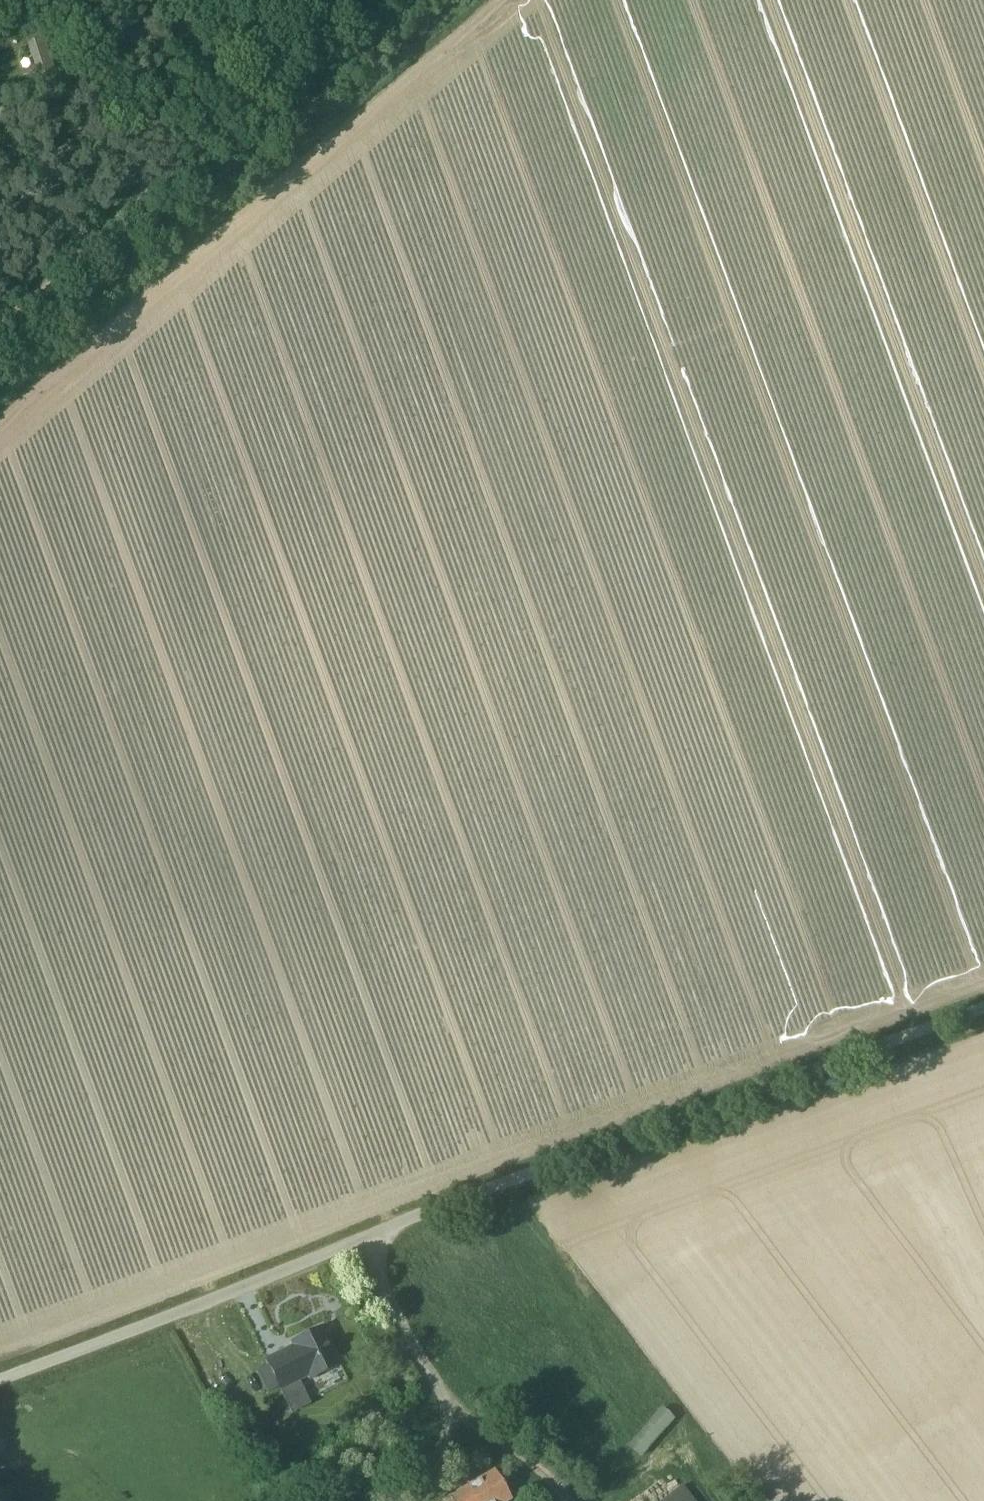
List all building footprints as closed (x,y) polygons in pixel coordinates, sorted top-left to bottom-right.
[(311,1379),(340,1365),(321,1327),(292,1341),(297,1351),(268,1365),(279,1389),(309,1375),(311,1379)] [(511,1499),(494,1470),(442,1500),(507,1500),(511,1499)] [(657,1500),(698,1500),(684,1481),(657,1500)]
